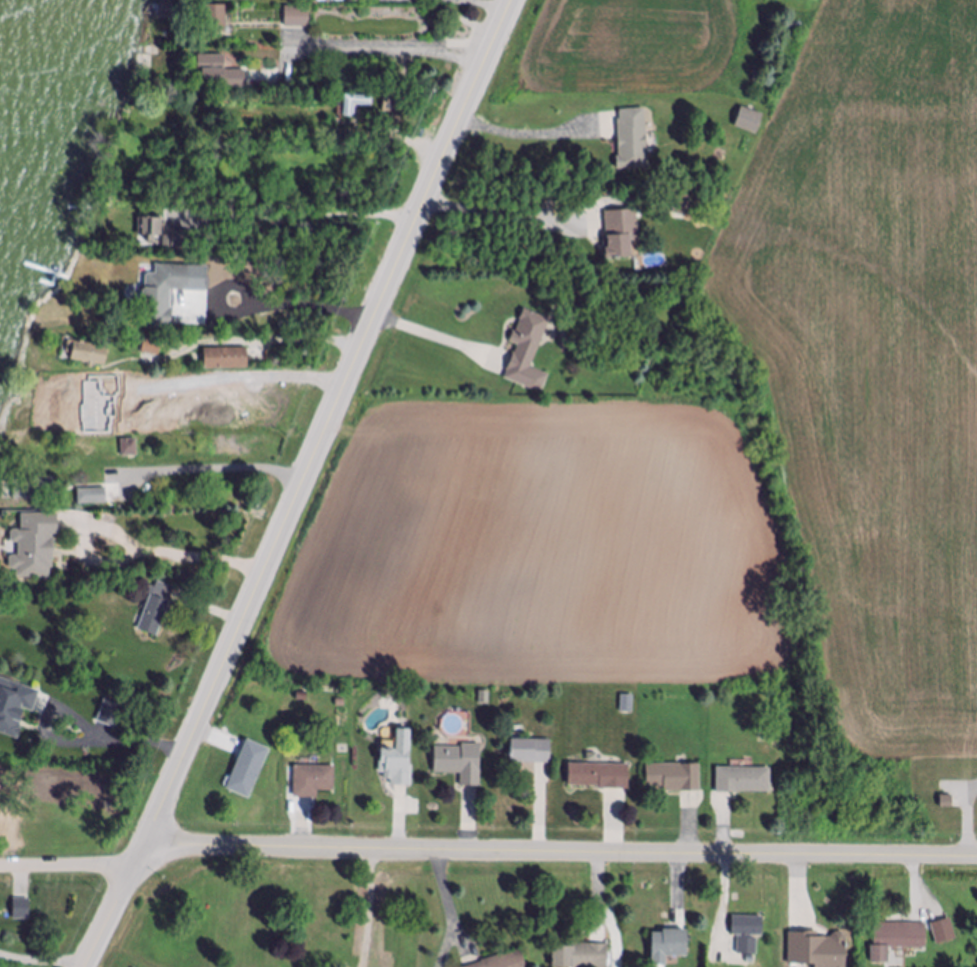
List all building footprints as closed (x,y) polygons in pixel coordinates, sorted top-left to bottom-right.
[(158,16),(158,5),(174,4),(174,16),(158,16)] [(228,35),(202,35),(202,6),(228,6),(228,35)] [(286,29),(285,8),(309,7),(310,28),(286,29)] [(457,25),(442,18),(447,9),(462,15),(457,25)] [(247,90),(213,89),(213,85),(203,85),(203,73),(197,72),(198,55),(226,56),(226,72),(247,73),(247,90)] [(409,132),(391,131),(392,113),(384,113),(385,94),(411,95),(409,132)] [(347,117),(347,97),(373,97),(373,106),(355,106),(355,116),(347,117)] [(759,136),(736,128),(743,108),(766,116),(759,136)] [(620,171),(619,110),(647,109),(649,170),(620,171)] [(689,196),(675,195),(672,213),(687,214),(689,196)] [(609,260),(607,212),(638,211),(640,259),(609,260)] [(155,245),(149,245),(149,237),(141,237),(142,218),(163,219),(162,238),(155,237),(155,245)] [(195,249),(164,248),(164,237),(174,237),(174,231),(195,232),(195,249)] [(172,330),(145,329),(145,315),(142,315),(143,291),(146,291),(147,275),(156,275),(157,265),(194,266),(193,292),(173,291),(172,309),(177,309),(177,317),(173,317),(172,330)] [(524,388),(505,380),(518,347),(509,343),(513,332),(516,333),(525,310),(551,321),(524,388)] [(161,358),(143,354),(146,339),(164,343),(161,358)] [(94,370),(87,369),(88,364),(74,362),(78,341),(111,348),(108,367),(95,365),(94,370)] [(205,371),(205,350),(249,349),(250,370),(205,371)] [(52,392),(52,377),(73,376),(74,392),(52,392)] [(77,430),(53,430),(53,408),(77,408),(77,430)] [(124,459),(122,441),(138,440),(139,458),(124,459)] [(38,501),(14,501),(14,483),(28,483),(28,478),(54,479),(54,494),(38,494),(38,501)] [(80,506),(79,490),(109,489),(109,505),(80,506)] [(50,576),(18,577),(17,567),(12,567),(10,565),(10,555),(13,553),(20,554),(20,541),(14,541),(12,538),(12,530),(15,528),(23,528),(23,511),(59,511),(58,532),(53,532),(53,537),(56,537),(56,550),(55,550),(54,558),(53,558),(53,567),(50,567),(50,576)] [(159,638),(139,631),(152,597),(145,594),(148,585),(157,588),(159,582),(177,588),(159,638)] [(18,739),(0,733),(0,675),(39,689),(32,710),(24,708),(21,717),(23,718),(21,724),(23,724),(20,735),(19,735),(18,739)] [(620,712),(632,712),(633,695),(621,694),(620,712)] [(99,722),(107,698),(123,704),(115,728),(99,722)] [(769,743),(760,743),(761,731),(770,732),(769,743)] [(250,801),(227,791),(249,741),(272,751),(250,801)] [(413,788),(392,787),(392,776),(386,776),(386,765),(382,765),(382,741),(411,742),(410,767),(414,767),(413,788)] [(552,765),(511,765),(511,741),(553,741),(552,765)] [(481,789),(461,788),(462,775),(435,774),(435,748),(463,749),(463,745),(482,745),(481,789)] [(630,791),(600,790),(600,788),(570,788),(570,765),(630,766),(630,791)] [(665,794),(665,788),(648,788),(648,766),(702,765),(702,793),(665,794)] [(319,800),(295,799),(295,766),(337,767),(336,792),(319,792),(319,800)] [(741,795),(718,795),(718,769),(771,770),(771,793),(741,793),(741,795)] [(954,809),(942,809),(942,796),(955,797),(954,809)] [(15,919),(14,899),(30,899),(30,919),(15,919)] [(759,957),(739,956),(739,937),(733,937),(733,917),(766,918),(765,938),(754,937),(754,940),(759,940),(759,957)] [(936,945),(956,939),(950,918),(930,923),(936,945)] [(890,965),(871,965),(871,947),(873,947),(873,925),(928,925),(927,948),(890,948),(890,965)] [(668,958),(668,966),(652,966),(652,935),(665,935),(665,932),(688,931),(688,958),(668,958)] [(846,941),(846,966),(815,966),(789,966),(789,933),(819,933),(819,939),(831,939),(836,933),(843,933),(848,939),(848,942),(846,941)] [(610,945),(609,966),(552,966),(553,948),(574,949),(574,944),(610,945)] [(523,950),(528,966),(473,966),(483,964),(482,962),(523,950)]
